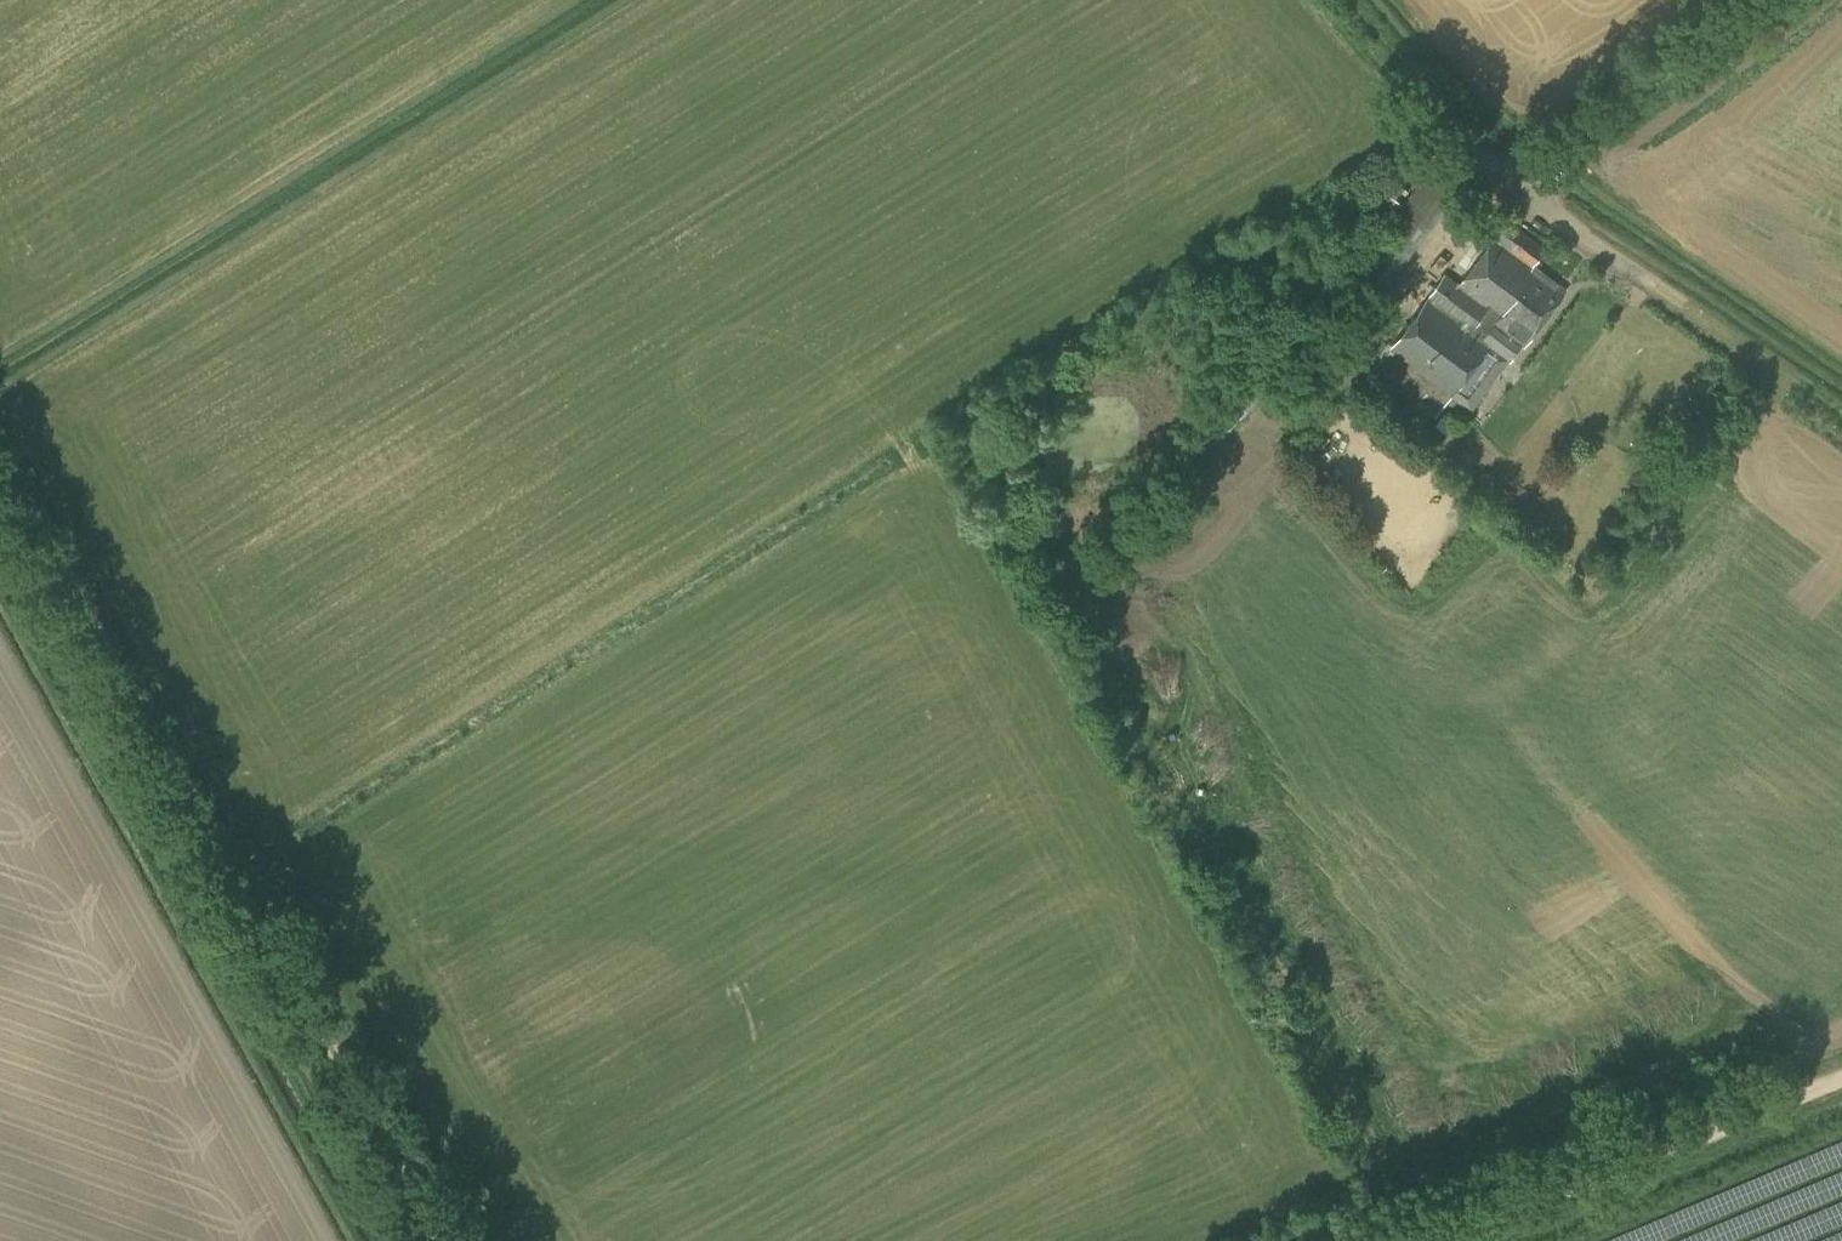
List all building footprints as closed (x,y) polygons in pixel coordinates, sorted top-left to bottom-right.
[(1451,223),(1467,203),(1456,193),(1427,172),(1345,283),(1373,302),(1440,215),(1451,223)] [(1531,265),(1545,247),(1508,219),(1458,285),(1445,275),(1375,369),(1434,416),(1490,343),(1509,357),(1522,341),(1524,343),(1564,290),(1531,265)]
